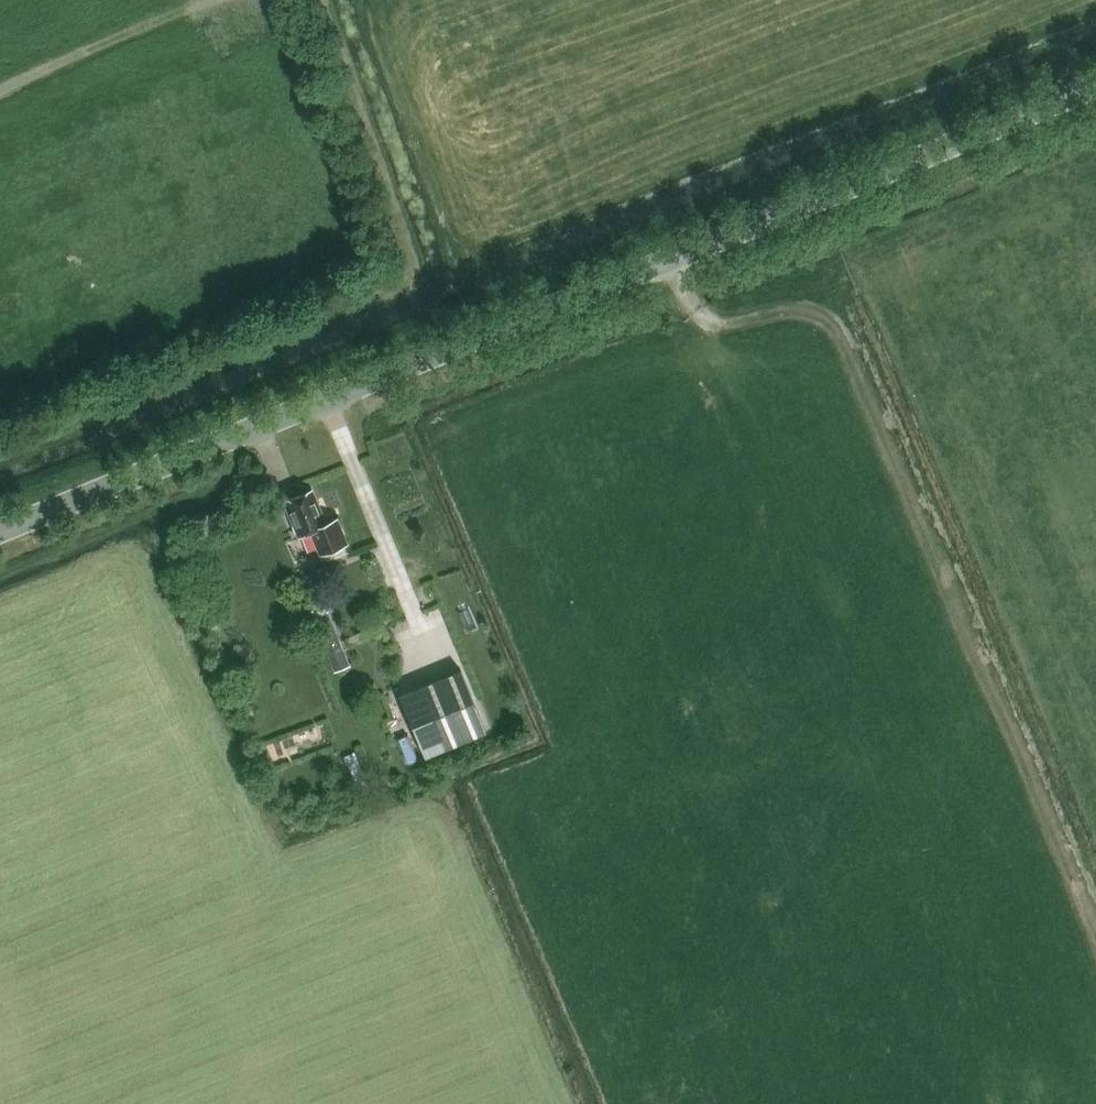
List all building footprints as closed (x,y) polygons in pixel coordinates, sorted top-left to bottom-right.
[(286,501),(300,535),(311,530),(321,554),(348,543),(338,518),(326,523),(312,490),(286,501)] [(350,666),(338,635),(328,610),(313,616),(335,672),(350,666)] [(461,670),(420,687),(445,748),(487,731),(461,670)] [(332,737),(324,717),(266,739),(274,760),(332,737)] [(408,734),(398,738),(409,763),(418,759),(408,734)]
